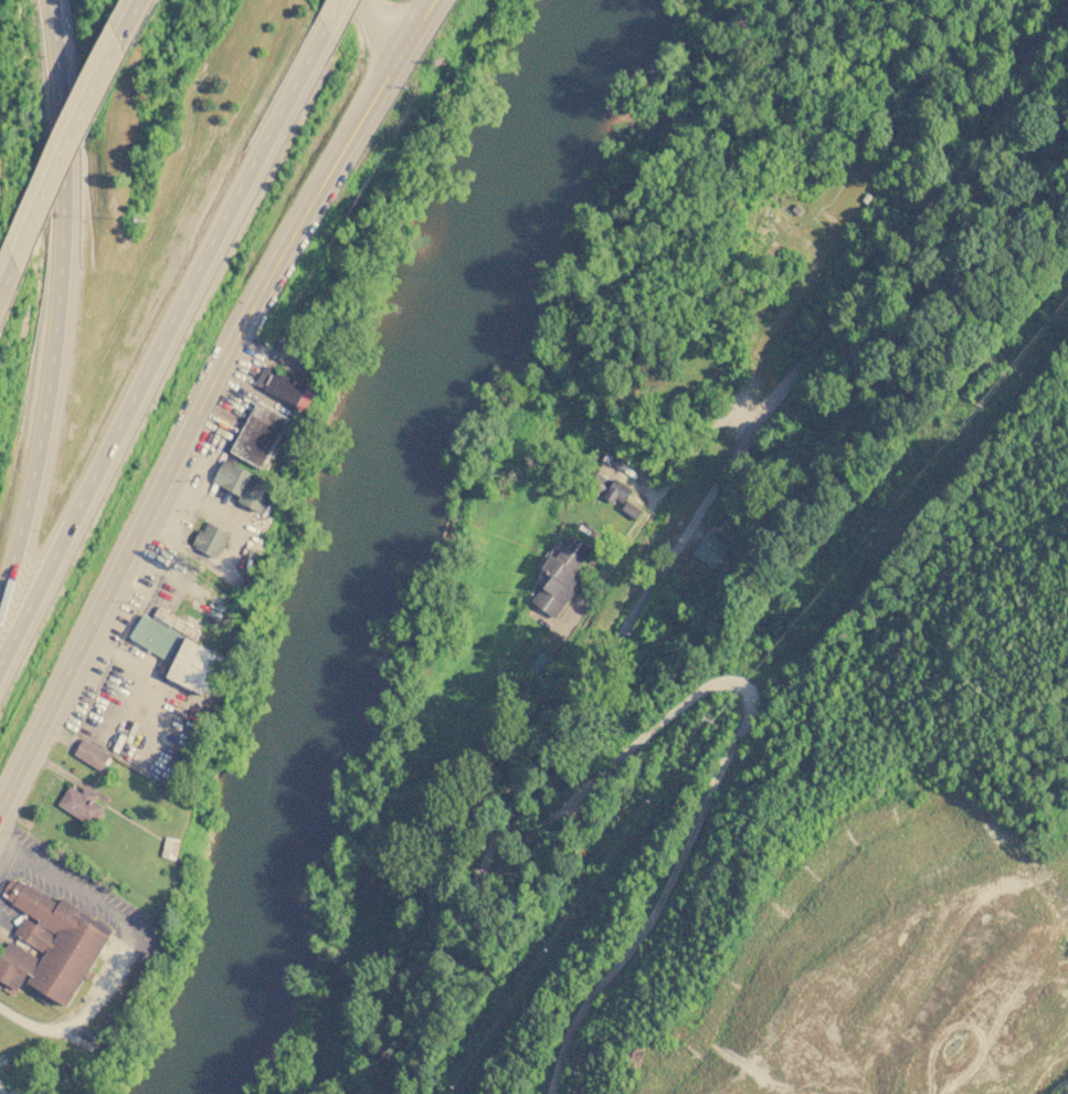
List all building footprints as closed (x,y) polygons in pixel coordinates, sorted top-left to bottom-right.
[(255,382),(266,364),(316,391),(305,411),(255,382)] [(257,400),(229,451),(262,469),(289,418),(257,400)] [(224,459),(212,481),(240,496),(236,501),(261,514),(275,486),(224,459)] [(621,506),(631,491),(596,470),(586,485),(621,506)] [(641,509),(626,499),(620,509),(633,519),(641,509)] [(194,547),(214,558),(221,547),(224,548),(230,538),(225,536),(228,532),(208,522),(202,530),(199,528),(191,543),(195,545),(194,547)] [(690,554),(713,568),(729,544),(706,529),(690,554)] [(553,618),(582,576),(574,571),(590,549),(570,535),(563,544),(558,539),(538,568),(549,575),(530,602),(553,618)] [(128,637),(170,664),(166,676),(207,696),(225,656),(194,641),(200,632),(159,606),(151,619),(144,613),(128,637)] [(73,754),(82,737),(109,754),(99,770),(73,754)] [(68,786),(81,792),(84,788),(96,796),(93,800),(104,807),(92,827),(56,806),(68,786)] [(165,837),(179,840),(175,859),(160,855),(165,837)] [(17,991),(0,981),(0,948),(3,950),(9,942),(41,960),(45,953),(14,934),(23,919),(39,928),(42,922),(7,900),(9,897),(2,893),(11,877),(17,881),(19,879),(57,903),(62,896),(115,929),(66,1008),(53,1000),(50,1006),(29,992),(33,987),(25,982),(29,977),(27,976),(17,991)]
